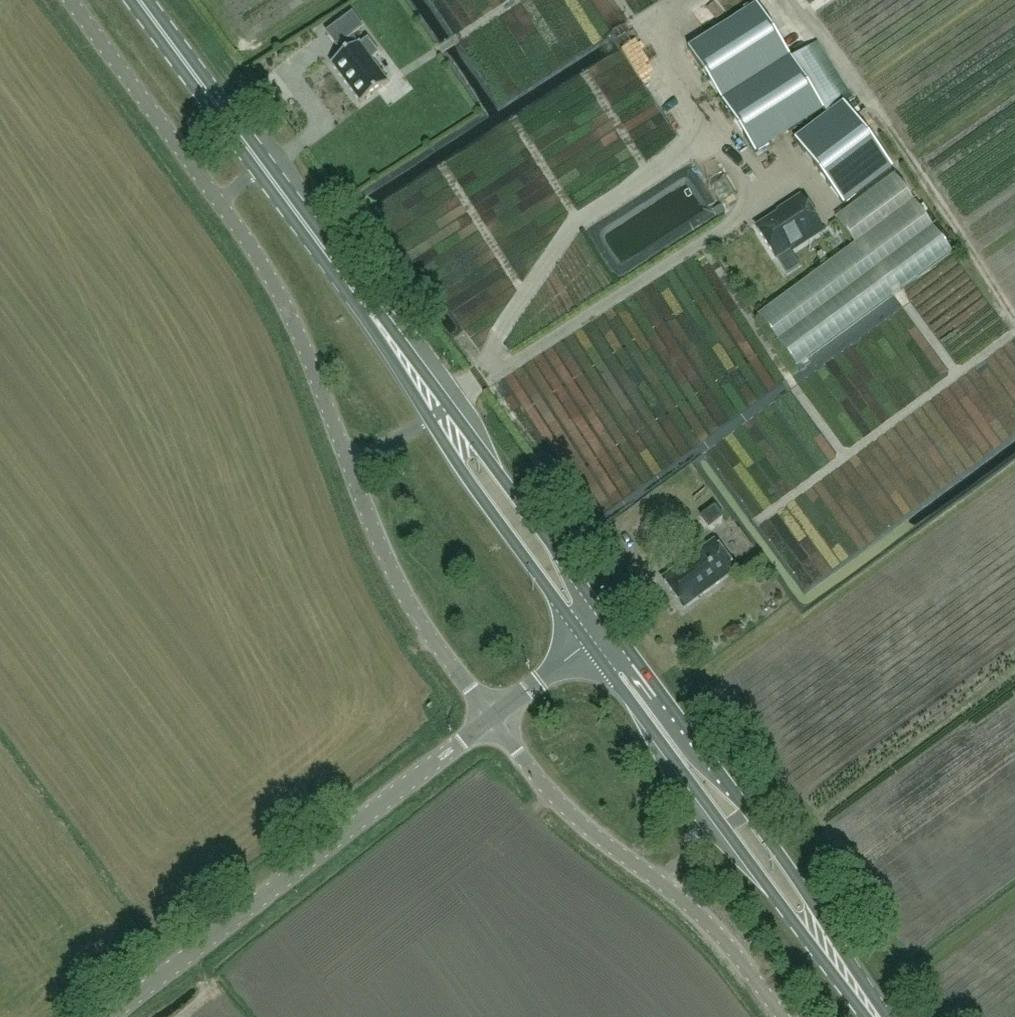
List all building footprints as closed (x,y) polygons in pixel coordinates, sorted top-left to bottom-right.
[(704,70),(766,35),(746,0),(716,0),(675,23),(692,52),(694,51),(704,70)] [(360,103),(361,104),(389,83),(388,82),(371,60),(379,54),(368,39),(360,45),(359,44),(360,44),(359,43),(358,44),(352,36),(363,28),(352,14),(327,33),(337,47),(339,46),(345,53),(331,64),(332,65),(332,64),(360,102),(360,103)] [(842,103),(807,47),(790,58),(823,109),(827,114),(842,103)] [(378,65),(391,84),(409,71),(395,53),(378,65)] [(823,109),(790,58),(723,102),(756,153),(823,109)] [(794,139),(843,204),(891,167),(843,102),(842,103),(827,114),(794,139)] [(641,150),(654,144),(648,132),(669,123),(662,106),(628,121),(641,150)] [(611,135),(597,143),(598,144),(587,149),(597,167),(621,153),(611,135)] [(727,167),(707,173),(716,200),(735,195),(727,167)] [(951,253),(894,175),(836,219),(855,245),(758,316),(796,367),(951,253)] [(788,206),(756,227),(775,257),(791,247),(792,249),(822,229),(800,196),(787,204),(788,206)] [(715,507),(701,517),(709,527),(723,517),(715,507)] [(663,579),(684,608),(735,570),(714,541),(663,579)]
